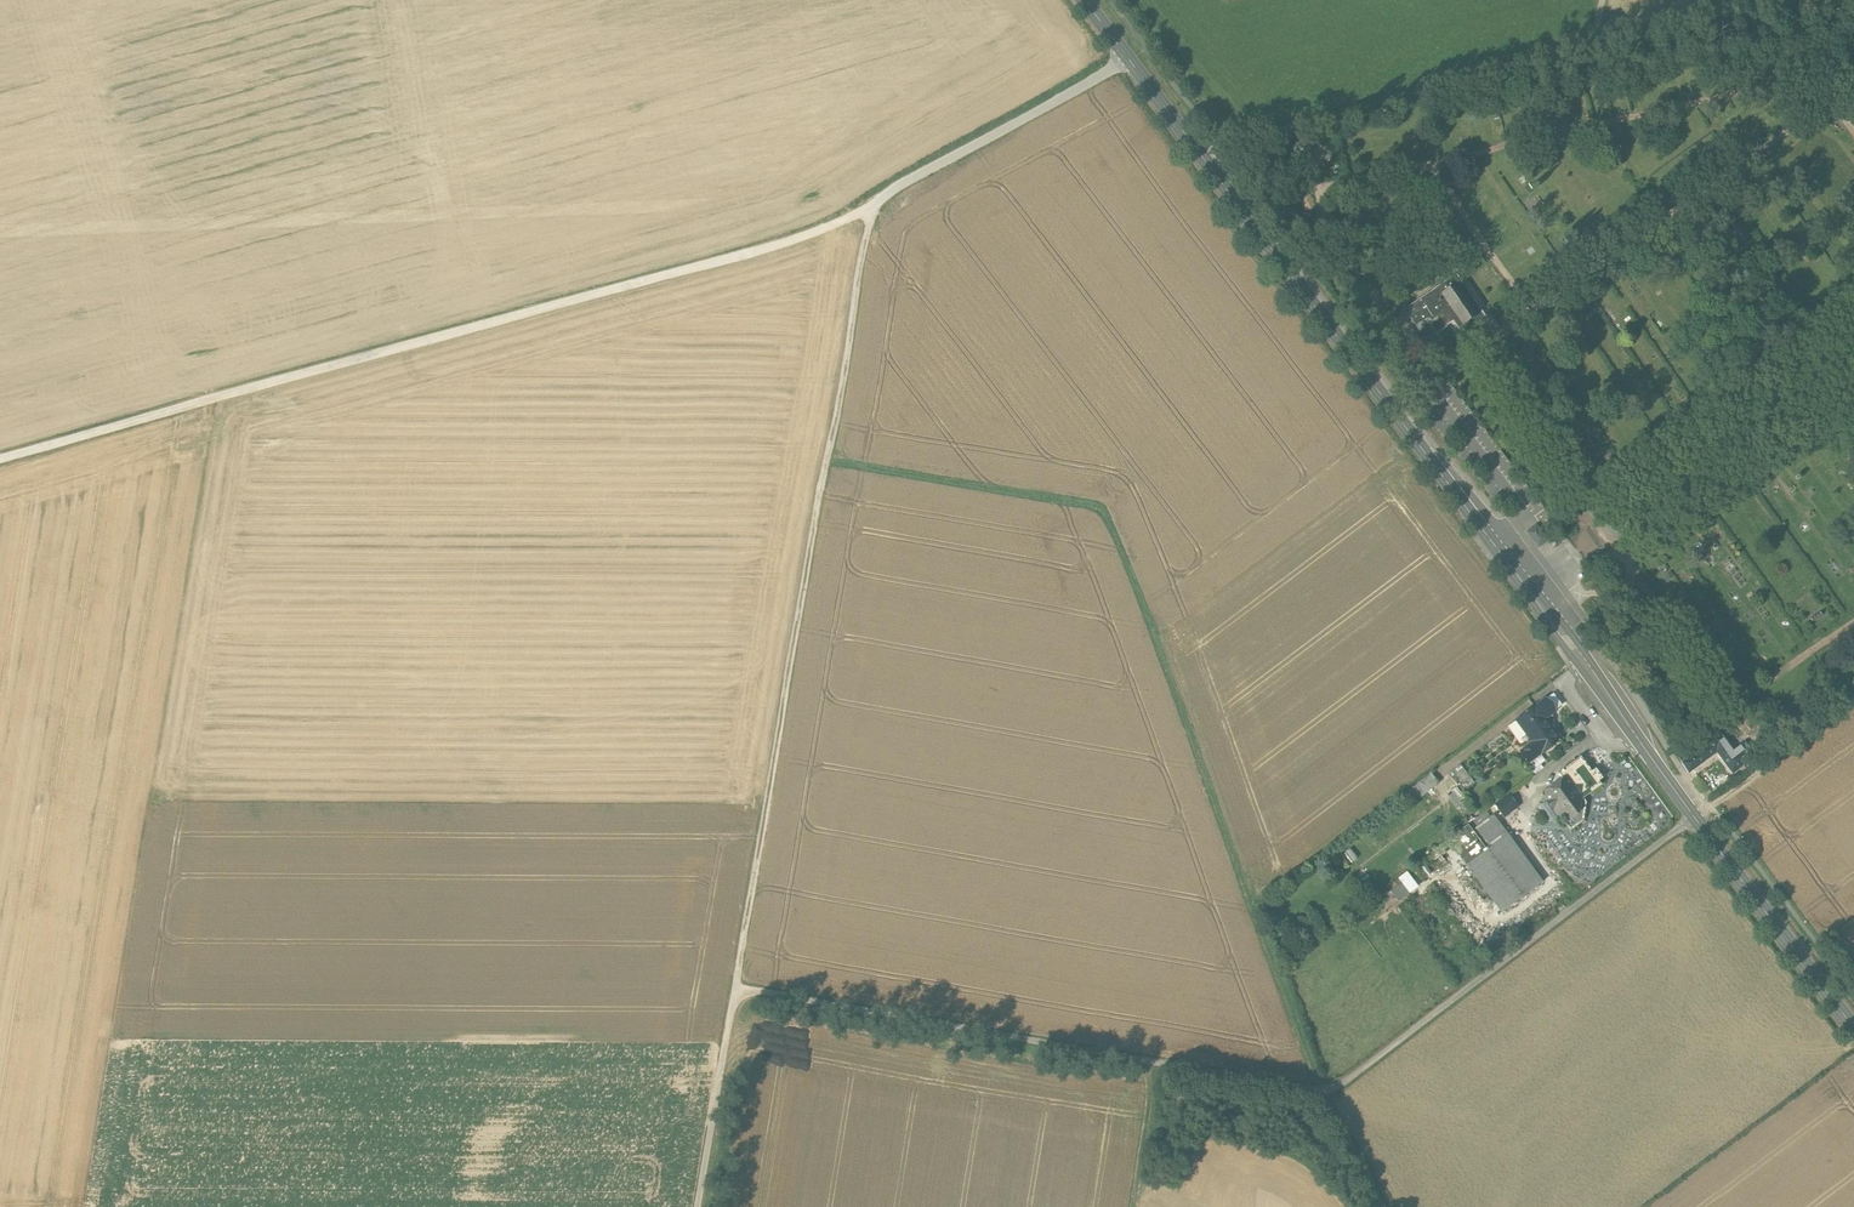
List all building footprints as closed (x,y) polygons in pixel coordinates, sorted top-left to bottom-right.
[(1455,274),(1404,308),(1425,341),(1454,322),(1464,337),(1487,321),(1455,274)] [(1549,542),(1537,525),(1527,532),(1538,549),(1549,542)] [(1545,701),(1518,721),(1534,743),(1522,751),(1530,762),(1561,739),(1546,719),(1554,713),(1545,701)] [(1722,735),(1686,763),(1691,772),(1719,751),(1735,772),(1756,756),(1748,743),(1734,753),(1722,735)] [(1560,781),(1558,783),(1558,785),(1549,792),(1548,797),(1551,801),(1550,804),(1553,807),(1556,807),(1562,816),(1562,819),(1565,823),(1568,823),(1569,824),(1573,824),(1576,822),(1577,819),(1580,817),(1581,812),(1579,810),(1583,808),(1583,804),(1578,797),(1596,783),(1577,760),(1563,770),(1563,771),(1560,773),(1565,779),(1562,781),(1560,781)] [(1466,791),(1476,780),(1459,763),(1448,774),(1466,791)] [(1457,785),(1447,795),(1457,806),(1467,796),(1457,785)] [(1509,793),(1496,803),(1506,815),(1518,806),(1509,793)] [(1487,810),(1469,823),(1474,830),(1491,817),(1487,810)] [(1544,879),(1495,814),(1491,817),(1474,830),(1488,848),(1467,864),(1503,910),(1544,879)] [(1408,869),(1399,876),(1402,881),(1391,889),(1399,900),(1420,886),(1408,869)]
